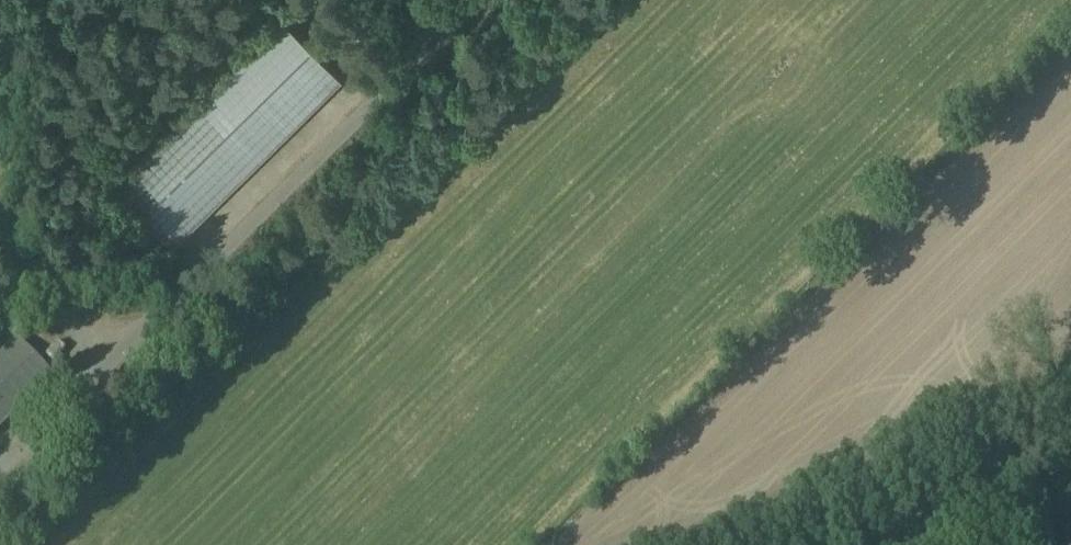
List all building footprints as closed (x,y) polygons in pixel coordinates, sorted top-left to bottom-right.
[(342,76),(281,14),(112,181),(174,243),(342,76)] [(52,376),(17,340),(0,357),(0,426),(52,376)]
